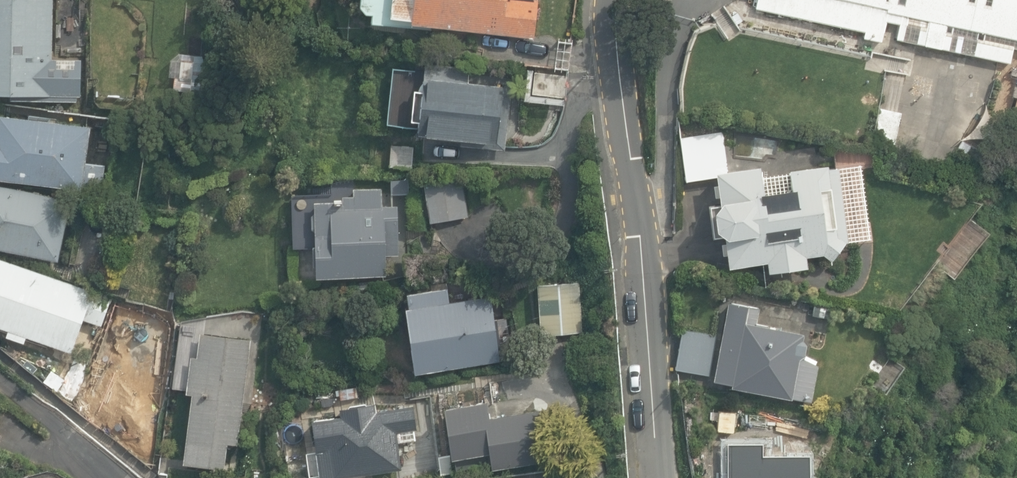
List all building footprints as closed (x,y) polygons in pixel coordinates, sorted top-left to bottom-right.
[(41,95),(41,103),(76,104),(76,96),(81,96),(81,60),(51,60),(52,0),(0,0),(0,95),(41,95)] [(535,39),(539,2),(533,1),(533,0),(361,0),(361,7),(366,14),(373,15),(373,23),(535,39)] [(756,9),(866,31),(865,39),(880,42),(885,21),(899,24),(896,38),(1009,64),(1012,49),(1016,50),(1016,0),(756,0),(756,9)] [(460,145),(505,150),(512,86),(468,81),(469,68),(425,63),(425,71),(392,68),(386,124),(418,127),(417,134),(460,139),(460,145)] [(533,94),(565,98),(568,75),(536,71),(533,94)] [(83,190),(83,187),(102,189),(105,164),(87,162),(91,126),(0,115),(0,179),(83,190)] [(723,238),(729,269),(766,264),(767,274),(807,268),(806,259),(826,255),(832,261),(842,245),(848,243),(838,170),(826,172),(825,166),(788,171),(790,188),(763,192),(759,167),(727,171),(722,136),(677,142),(683,184),(717,180),(720,205),(707,206),(711,236),(723,238)] [(947,163),(964,174),(980,151),(962,140),(947,163)] [(390,167),(413,168),(414,145),(391,144),(390,167)] [(425,185),(432,223),(469,216),(463,179),(425,185)] [(70,201),(0,187),(0,249),(58,261),(70,201)] [(387,207),(386,188),(352,189),(353,196),(342,196),(342,199),(336,199),(336,201),(292,201),(292,248),(315,248),(316,277),(387,276),(387,256),(399,255),(399,206),(387,207)] [(0,258),(0,327),(7,330),(4,337),(22,344),(25,336),(72,353),(83,321),(102,327),(112,299),(0,258)] [(539,285),(542,333),(582,331),(580,282),(539,285)] [(406,309),(415,372),(500,360),(500,357),(505,356),(511,349),(507,318),(494,320),(491,297),(450,302),(448,288),(408,294),(410,308),(406,309)] [(731,389),(811,403),(818,365),(815,364),(817,361),(805,356),(807,345),(803,340),(805,333),(769,327),(769,325),(757,322),(759,307),(728,302),(713,382),(731,385),(731,389)] [(675,371),(711,376),(718,334),(682,329),(675,371)] [(239,444),(251,339),(195,333),(193,347),(182,346),(177,389),(192,390),(184,461),(225,466),(228,442),(239,444)] [(51,369),(42,382),(56,391),(64,378),(51,369)] [(490,453),(492,469),(554,460),(547,408),(491,416),(488,401),(445,407),(452,458),(490,453)] [(401,471),(398,445),(414,442),(413,432),(418,431),(415,406),(377,411),(376,404),(339,409),(340,415),(313,419),(313,424),(312,435),(313,442),(318,453),(305,454),(308,477),(319,475),(320,477),(349,477),(401,471)] [(793,466),(764,466),(763,444),(729,444),(729,477),(793,477),(793,466)]
